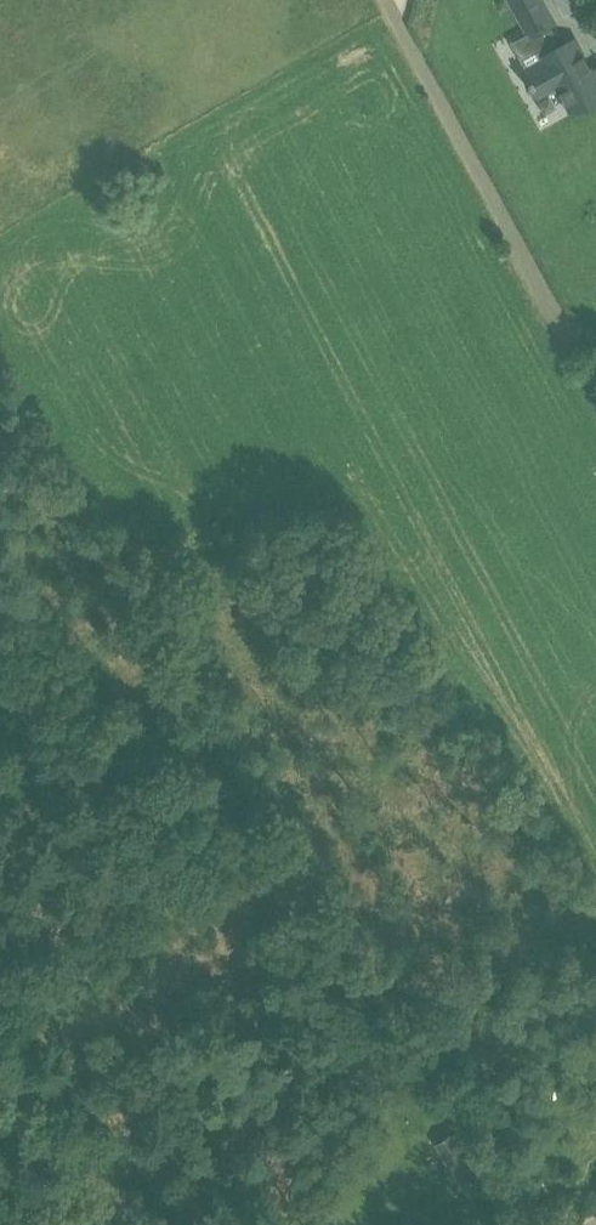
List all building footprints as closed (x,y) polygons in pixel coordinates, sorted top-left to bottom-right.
[(550,19),(540,0),(513,0),(529,30),(550,19)] [(563,15),(581,4),(578,0),(555,0),(563,15)] [(595,94),(595,78),(574,38),(561,45),(551,27),(537,35),(547,53),(541,56),(543,60),(524,70),(536,93),(555,83),(569,108),(595,94)] [(436,1069),(426,1077),(440,1095),(451,1086),(436,1069)] [(452,1097),(442,1104),(450,1116),(461,1109),(452,1097)] [(437,1143),(471,1196),(496,1180),(482,1159),(473,1164),(453,1133),(437,1143)]
